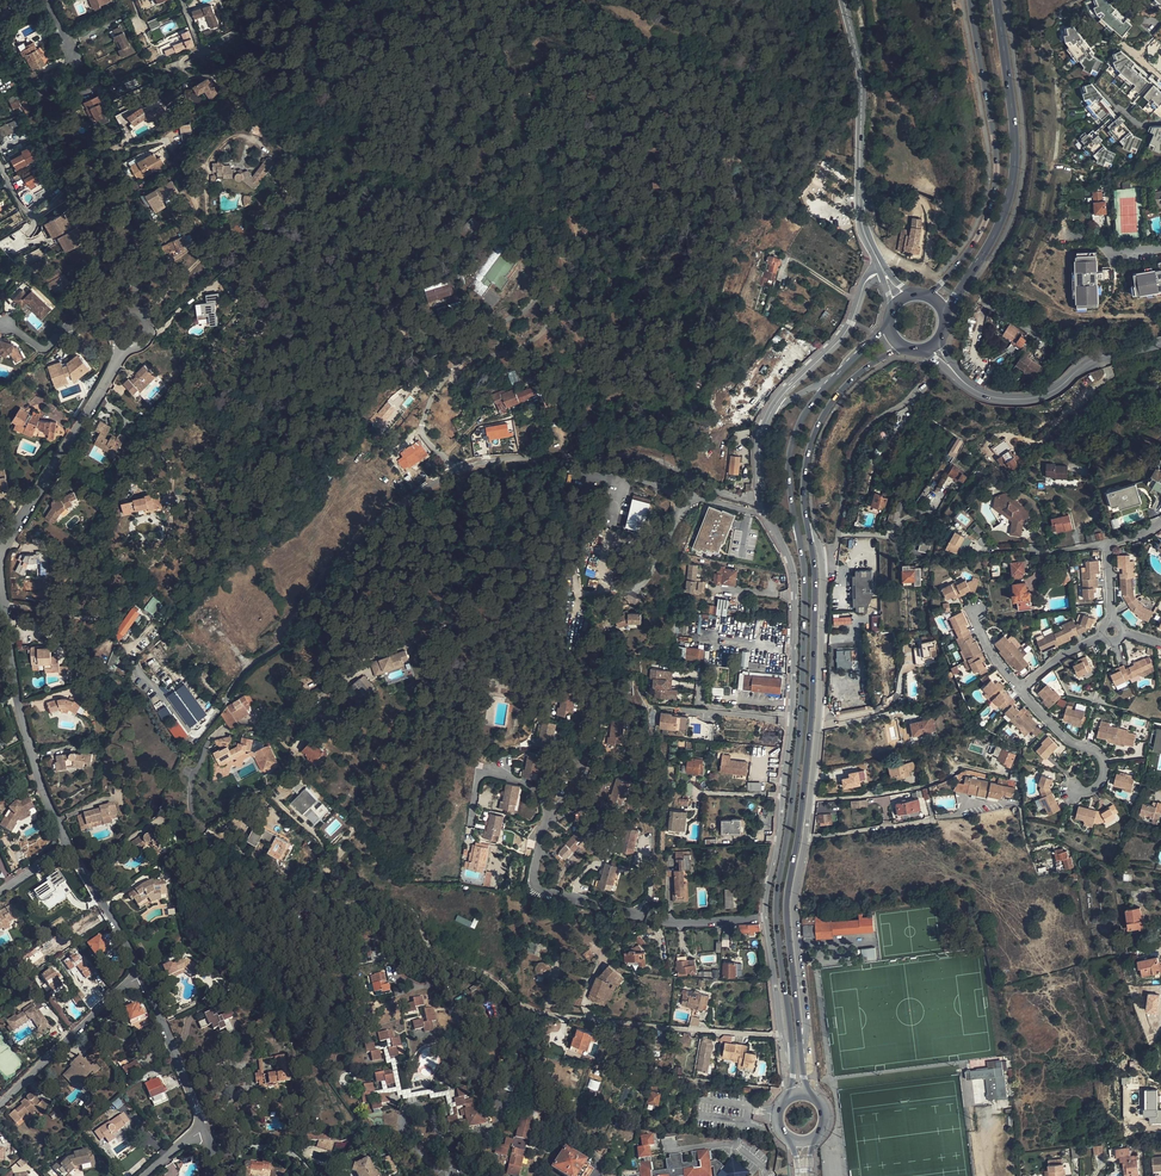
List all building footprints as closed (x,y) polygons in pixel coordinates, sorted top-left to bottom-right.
[(93,8),(110,1),(110,0),(89,0),(93,8)] [(1096,15),(1122,37),(1131,26),(1125,21),(1115,13),(1117,11),(1104,0),(1095,0),(1093,1),(1096,7),(1093,8),(1096,15)] [(192,12),(195,20),(206,17),(210,30),(219,27),(211,6),(192,12)] [(155,18),(146,23),(149,31),(159,26),(155,18)] [(1113,30),(1101,19),(1098,22),(1111,32),(1113,30)] [(134,55),(121,27),(113,31),(115,33),(117,38),(112,40),(114,45),(119,43),(123,51),(118,53),(117,54),(120,62),(134,55)] [(1084,68),(1083,70),(1090,74),(1092,69),(1098,72),(1103,62),(1093,57),(1092,56),(1094,54),(1073,27),(1064,29),(1066,36),(1064,36),(1065,44),(1069,48),(1079,61),(1084,68)] [(187,31),(180,34),(183,42),(171,47),(172,48),(174,54),(193,46),(187,31)] [(119,43),(114,45),(118,53),(123,51),(119,43)] [(24,58),(26,57),(31,69),(33,72),(35,71),(37,70),(38,71),(43,68),(46,67),(45,67),(41,59),(43,57),(39,50),(37,51),(34,44),(27,48),(25,44),(18,48),(21,54),(22,53),(24,58)] [(172,48),(165,51),(167,57),(174,54),(172,48)] [(1066,50),(1076,63),(1079,61),(1069,48),(1066,50)] [(1135,86),(1133,89),(1139,94),(1149,83),(1131,67),(1134,64),(1120,52),(1112,55),(1115,61),(1113,62),(1116,69),(1120,73),(1133,84),(1135,86)] [(158,63),(165,60),(163,55),(160,55),(156,57),(158,63)] [(46,67),(43,68),(47,74),(53,71),(49,65),(45,67),(46,67)] [(40,75),(38,71),(36,72),(29,76),(32,82),(44,76),(43,74),(40,75)] [(1130,86),(1133,84),(1120,73),(1118,76),(1130,86)] [(197,96),(204,92),(209,100),(218,95),(209,78),(192,87),(197,96)] [(1082,94),(1085,101),(1088,105),(1099,118),(1102,121),(1110,113),(1100,102),(1103,98),(1091,84),(1083,87),(1085,93),(1082,94)] [(1143,97),(1149,102),(1152,99),(1154,102),(1159,106),(1160,107),(1160,92),(1153,86),(1143,97)] [(193,87),(184,92),(190,105),(199,101),(193,87)] [(84,101),(88,109),(92,107),(98,119),(104,116),(102,112),(106,110),(98,94),(84,101)] [(1103,98),(1100,102),(1110,113),(1116,120),(1118,118),(1109,109),(1110,109),(1103,102),(1105,100),(1103,98)] [(30,107),(31,107),(27,99),(22,101),(21,99),(10,104),(12,110),(20,106),(22,110),(28,124),(36,121),(30,107)] [(143,106),(128,117),(133,124),(139,120),(141,123),(146,119),(147,120),(148,121),(150,121),(151,121),(152,120),(167,110),(164,104),(157,109),(156,107),(148,113),(143,106)] [(1088,105),(1086,108),(1097,120),(1099,118),(1088,105)] [(92,107),(88,109),(94,121),(98,119),(92,107)] [(1125,121),(1120,116),(1118,118),(1116,120),(1108,127),(1124,146),(1123,148),(1130,151),(1132,147),(1138,149),(1142,139),(1133,135),(1122,123),(1125,121)] [(0,128),(0,140),(6,137),(22,130),(18,121),(0,128)] [(191,138),(189,124),(180,125),(180,129),(182,139),(191,138)] [(1150,143),(1156,145),(1154,150),(1160,153),(1160,127),(1150,127),(1148,131),(1154,134),(1150,143)] [(1118,139),(1110,130),(1108,133),(1116,142),(1118,139)] [(1098,160),(1097,163),(1104,166),(1106,161),(1112,164),(1116,154),(1107,150),(1100,143),(1103,141),(1098,136),(1099,135),(1096,132),(1095,133),(1093,131),(1087,136),(1082,141),(1081,142),(1085,146),(1092,154),(1098,160)] [(28,149),(32,147),(30,144),(9,157),(11,160),(28,149)] [(1092,154),(1085,146),(1083,149),(1089,156),(1092,154)] [(32,147),(28,149),(33,158),(37,156),(32,147)] [(28,149),(11,160),(16,169),(33,158),(28,149)] [(157,159),(153,153),(129,166),(137,181),(164,166),(160,157),(157,159)] [(223,157),(218,157),(218,163),(213,163),(213,171),(218,170),(218,176),(224,175),(224,177),(235,177),(235,178),(236,179),(238,180),(239,180),(240,180),(241,180),(242,180),(243,180),(242,172),(237,172),(236,170),(234,169),(233,168),(231,169),(231,165),(224,165),(223,157)] [(33,158),(16,169),(13,170),(14,171),(15,173),(35,161),(33,158)] [(242,172),(243,180),(255,189),(261,182),(260,181),(263,176),(272,163),(272,162),(272,160),(271,159),(270,158),(269,158),(267,158),(266,158),(266,159),(257,171),(253,177),(250,175),(251,173),(247,170),(242,172)] [(34,174),(25,180),(29,186),(37,180),(34,174)] [(668,188),(668,181),(668,179),(655,179),(655,188),(662,188),(667,188),(668,188)] [(172,182),(145,195),(154,214),(166,208),(162,200),(178,193),(172,182)] [(838,203),(842,193),(835,190),(834,193),(833,196),(834,202),(838,203)] [(1102,191),(1093,192),(1094,204),(1103,203),(1102,191)] [(843,209),(849,195),(842,192),(842,193),(838,203),(837,206),(843,209)] [(251,202),(252,196),(244,194),(243,197),(245,206),(251,202)] [(1107,214),(1107,203),(1103,203),(1094,204),(1090,204),(1090,212),(1094,211),(1094,215),(1107,214)] [(69,228),(61,213),(47,221),(55,235),(69,228)] [(126,217),(112,224),(119,237),(132,231),(126,217)] [(902,228),(898,250),(904,251),(903,253),(910,254),(909,257),(913,258),(914,255),(919,256),(921,249),(918,249),(922,229),(921,219),(913,217),(910,230),(902,228)] [(55,235),(47,221),(43,223),(51,238),(55,235)] [(528,225),(522,234),(530,239),(532,235),(535,229),(528,225)] [(83,242),(75,227),(70,230),(60,235),(69,250),(83,242)] [(100,240),(94,227),(89,230),(95,242),(100,240)] [(60,235),(70,230),(69,228),(55,235),(56,237),(60,235)] [(69,250),(60,235),(56,237),(64,252),(69,250)] [(184,236),(161,247),(165,254),(187,244),(184,236)] [(481,281),(503,250),(507,245),(505,244),(501,242),(469,287),(483,297),(490,287),(481,281)] [(100,255),(95,247),(90,249),(95,257),(100,255)] [(151,258),(159,257),(157,248),(149,249),(151,258)] [(37,250),(32,253),(35,259),(40,256),(37,250)] [(481,281),(490,287),(493,283),(497,286),(505,275),(508,277),(519,261),(503,250),(481,281)] [(775,280),(780,259),(770,256),(767,271),(766,271),(764,278),(768,279),(775,280)] [(1076,258),(1078,308),(1099,307),(1097,257),(1076,258)] [(46,280),(61,271),(59,267),(58,268),(44,276),(46,280)] [(1134,275),(1138,295),(1148,294),(1160,291),(1160,270),(1134,275)] [(61,271),(46,280),(53,293),(58,290),(68,283),(61,271)] [(460,272),(424,283),(429,301),(439,298),(460,292),(458,283),(463,281),(460,272)] [(505,275),(497,286),(503,290),(505,287),(511,278),(508,277),(505,275)] [(68,283),(58,290),(60,294),(63,292),(71,287),(68,283)] [(21,287),(11,297),(16,302),(22,296),(25,300),(31,306),(33,304),(38,308),(44,302),(30,288),(26,292),(21,287)] [(219,293),(207,295),(208,303),(202,304),(196,305),(198,319),(210,318),(211,324),(218,323),(215,303),(220,302),(219,293)] [(22,296),(16,302),(19,305),(25,300),(22,296)] [(48,307),(44,302),(38,308),(33,304),(31,306),(29,308),(38,317),(48,307)] [(440,317),(465,309),(463,302),(460,303),(456,304),(456,302),(437,308),(440,317)] [(786,324),(793,327),(795,323),(788,319),(786,324)] [(786,324),(783,322),(781,326),(792,331),(794,328),(793,327),(786,324)] [(1023,337),(1024,334),(1009,324),(1008,327),(1023,337)] [(1021,346),(1025,339),(1023,337),(1008,327),(1003,334),(1015,342),(1021,346)] [(800,339),(792,333),(787,340),(795,346),(800,339)] [(752,364),(737,386),(741,389),(741,388),(743,386),(751,392),(755,387),(756,385),(753,382),(756,377),(761,371),(765,374),(773,364),(769,361),(776,353),(778,349),(770,342),(754,365),(752,364)] [(12,357),(13,359),(15,358),(19,363),(25,359),(18,348),(15,350),(14,348),(14,346),(10,345),(4,343),(0,343),(0,354),(12,357)] [(1028,353),(1029,354),(1032,349),(1031,348),(1024,344),(1021,349),(1024,351),(1028,353)] [(76,359),(81,355),(80,353),(69,361),(69,363),(75,358),(76,359)] [(769,361),(773,364),(779,355),(778,354),(776,353),(769,361)] [(1041,365),(1032,359),(1031,361),(1029,359),(1027,358),(1028,356),(1023,353),(1015,364),(1025,370),(1024,371),(1033,377),(1041,365)] [(53,374),(58,384),(69,380),(68,378),(68,375),(72,372),(76,376),(80,373),(81,374),(86,370),(85,369),(90,365),(81,355),(76,359),(75,358),(69,363),(70,365),(65,368),(64,365),(63,362),(55,366),(57,372),(53,374)] [(76,376),(72,372),(73,376),(75,381),(76,380),(91,367),(90,365),(85,369),(86,370),(81,374),(80,373),(76,376)] [(156,376),(145,365),(137,373),(139,374),(134,379),(133,378),(130,380),(129,379),(124,383),(134,393),(138,389),(141,391),(156,376)] [(49,366),(56,387),(70,382),(69,380),(58,384),(53,374),(57,372),(55,366),(49,366)] [(1111,366),(1088,374),(1091,383),(1114,374),(1111,366)] [(141,391),(140,392),(140,393),(140,394),(140,395),(141,396),(148,403),(166,384),(157,375),(156,376),(141,391)] [(417,377),(406,386),(408,388),(410,392),(414,389),(422,383),(417,377)] [(699,379),(695,389),(704,393),(705,390),(708,383),(699,379)] [(403,387),(395,394),(397,396),(398,395),(405,390),(403,387)] [(530,399),(526,391),(516,394),(514,391),(498,397),(497,394),(494,396),(492,397),(494,401),(495,401),(497,404),(493,405),(496,411),(504,409),(530,399)] [(387,402),(374,418),(383,425),(385,421),(396,409),(387,402)] [(55,422),(38,420),(39,415),(35,414),(35,415),(31,413),(31,414),(20,408),(12,421),(15,423),(16,424),(17,422),(21,424),(22,425),(24,422),(26,423),(23,433),(32,436),(35,427),(38,427),(38,436),(53,437),(55,422)] [(562,415),(553,416),(554,427),(558,426),(563,425),(562,415)] [(461,418),(452,423),(457,431),(460,430),(466,426),(461,418)] [(95,441),(93,444),(98,447),(107,453),(106,455),(111,459),(122,441),(117,437),(115,440),(114,442),(109,439),(108,441),(103,438),(105,436),(108,432),(103,429),(105,425),(100,423),(95,431),(99,434),(97,437),(95,436),(92,440),(95,441)] [(920,426),(914,423),(911,430),(916,433),(920,426)] [(508,425),(487,429),(488,436),(490,435),(491,440),(510,436),(508,425)] [(376,433),(381,439),(385,435),(384,433),(380,429),(376,433)] [(916,436),(914,441),(915,445),(918,447),(922,443),(926,435),(922,433),(919,438),(916,436)] [(942,450),(945,445),(941,442),(943,438),(938,435),(936,439),(939,442),(937,447),(942,450)] [(956,451),(962,441),(957,438),(951,448),(956,451)] [(409,467),(427,454),(419,440),(409,447),(405,450),(400,454),(409,467)] [(502,451),(501,441),(494,442),(494,444),(494,445),(492,446),(493,452),(502,451)] [(107,453),(98,447),(95,452),(105,458),(106,455),(107,453)] [(934,461),(939,451),(933,447),(929,458),(934,461)] [(997,458),(1000,463),(1005,460),(1009,466),(1010,467),(1017,463),(1013,457),(1014,456),(1009,449),(997,458)] [(741,473),(742,455),(733,455),(732,473),(741,473)] [(933,461),(922,455),(919,461),(920,462),(923,463),(923,462),(931,466),(933,461)] [(1146,480),(1148,485),(1160,492),(1160,491),(1160,483),(1158,482),(1160,477),(1160,459),(1149,479),(1146,480)] [(1002,470),(1009,466),(1005,460),(1000,463),(1001,465),(1000,466),(1002,470)] [(1056,463),(1046,463),(1046,477),(1055,477),(1055,478),(1068,478),(1068,466),(1056,466),(1056,463)] [(963,470),(953,464),(951,467),(948,471),(958,478),(961,473),(963,470)] [(328,482),(334,473),(326,467),(324,470),(320,476),(328,482)] [(9,491),(4,470),(0,471),(0,493),(9,491)] [(958,478),(948,471),(946,474),(956,481),(958,478)] [(934,475),(929,483),(933,486),(934,484),(937,477),(934,475)] [(1107,492),(1111,507),(1140,499),(1135,483),(1107,492)] [(46,518),(54,522),(62,512),(65,508),(72,505),(71,501),(76,498),(74,492),(60,499),(59,499),(57,498),(56,499),(54,500),(53,501),(53,502),(52,504),(52,505),(53,506),(46,518)] [(1008,500),(1013,499),(1005,492),(994,497),(992,507),(1000,513),(1001,509),(997,506),(998,499),(1004,497),(1008,500)] [(870,506),(883,510),(886,498),(880,496),(881,495),(874,493),(870,506)] [(125,514),(137,511),(137,510),(149,508),(149,507),(154,506),(155,509),(155,510),(163,508),(159,494),(146,497),(146,498),(134,500),(135,500),(123,503),(125,514)] [(632,495),(626,529),(643,532),(649,498),(632,495)] [(1012,521),(1010,535),(1020,537),(1021,525),(1018,522),(1021,519),(1022,520),(1028,517),(1029,512),(1013,499),(1008,500),(1004,497),(998,499),(997,506),(1001,509),(1000,513),(1005,518),(1007,517),(1012,521)] [(1141,503),(1140,499),(1118,505),(1119,509),(1141,503)] [(732,518),(734,513),(723,509),(723,511),(711,506),(709,511),(708,510),(706,515),(707,516),(706,520),(704,519),(700,528),(702,529),(700,533),(699,533),(697,537),(698,538),(694,548),(700,550),(701,549),(706,551),(708,547),(719,551),(723,541),(724,542),(730,528),(731,529),(733,525),(731,525),(733,519),(732,518)] [(1064,515),(1051,518),(1052,523),(1051,523),(1053,531),(1056,530),(1064,528),(1065,531),(1073,529),(1068,511),(1063,512),(1064,515)] [(966,520),(958,514),(953,520),(955,522),(961,527),(966,520)] [(1120,526),(1117,518),(1112,519),(1115,528),(1120,526)] [(949,542),(953,533),(955,531),(949,528),(947,532),(943,539),(949,542)] [(1100,539),(1100,534),(1105,533),(1104,528),(1098,530),(1098,533),(1090,535),(1091,541),(1100,539)] [(1090,535),(1098,533),(1098,530),(1083,534),(1086,543),(1091,541),(1090,535)] [(949,542),(945,549),(955,554),(956,551),(958,547),(963,539),(963,538),(953,533),(949,542)] [(963,539),(958,547),(963,550),(968,542),(963,539)] [(929,554),(931,545),(920,542),(917,552),(929,554)] [(16,571),(23,574),(27,566),(27,565),(28,564),(29,563),(30,562),(31,562),(32,562),(33,562),(34,562),(35,563),(41,563),(41,572),(40,572),(40,574),(49,574),(49,571),(46,571),(46,560),(40,560),(40,551),(36,551),(35,552),(35,554),(27,555),(25,558),(21,555),(18,560),(21,561),(16,571)] [(1119,574),(1120,591),(1122,591),(1122,596),(1133,613),(1139,615),(1138,617),(1149,622),(1153,612),(1143,607),(1143,606),(1138,603),(1133,596),(1132,578),(1134,578),(1134,566),(1129,566),(1129,562),(1129,556),(1117,556),(1118,568),(1122,568),(1122,574),(1119,574)] [(597,569),(594,568),(596,560),(589,558),(585,575),(594,578),(597,569)] [(1081,572),(1083,598),(1093,598),(1093,596),(1093,592),(1093,588),(1095,587),(1097,587),(1097,579),(1095,579),(1094,579),(1093,574),(1095,574),(1098,573),(1097,561),(1085,562),(1086,572),(1081,572)] [(702,587),(703,579),(696,578),(697,563),(689,562),(686,589),(694,590),(695,586),(702,587)] [(1011,575),(1024,573),(1022,562),(1010,564),(1011,575)] [(717,564),(716,572),(723,573),(724,568),(724,566),(717,564)] [(917,587),(918,570),(914,569),(908,569),(908,567),(909,566),(902,565),(901,581),(912,582),(912,587),(917,587)] [(736,570),(724,568),(723,573),(721,582),(734,584),(736,570)] [(1058,573),(1064,585),(1071,581),(1065,569),(1058,573)] [(872,593),(871,570),(855,571),(855,575),(852,575),(852,584),(855,584),(855,597),(852,597),(853,606),(855,606),(856,610),(866,610),(872,593)] [(714,571),(712,580),(721,582),(723,573),(716,572),(714,571)] [(964,592),(968,590),(970,592),(973,593),(976,584),(975,584),(977,580),(971,578),(970,582),(969,582),(965,583),(964,581),(955,585),(954,583),(941,589),(945,599),(951,597),(954,595),(955,598),(960,596),(959,594),(964,592)] [(589,579),(587,586),(596,588),(598,581),(589,579)] [(704,591),(705,579),(703,579),(702,587),(695,586),(694,590),(704,591)] [(1016,607),(1030,604),(1028,592),(1027,592),(1025,583),(1011,585),(1012,594),(1011,595),(1012,601),(1015,600),(1016,607)] [(160,602),(162,600),(155,595),(148,604),(154,609),(160,602)] [(728,601),(719,599),(718,607),(717,614),(726,615),(728,601)] [(136,606),(118,630),(125,635),(135,621),(139,615),(140,613),(138,611),(139,609),(136,606)] [(627,614),(617,617),(620,626),(632,623),(631,622),(644,622),(644,613),(631,613),(631,612),(626,613),(627,614)] [(950,630),(965,661),(962,662),(963,665),(966,671),(971,669),(973,674),(977,672),(984,669),(981,664),(980,660),(983,659),(975,642),(973,643),(971,644),(968,639),(971,638),(967,630),(966,630),(964,631),(962,626),(964,625),(966,624),(960,613),(950,618),(954,628),(950,630)] [(139,615),(135,621),(140,625),(144,619),(139,615)] [(833,626),(851,624),(851,616),(833,618),(833,626)] [(872,631),(880,631),(879,616),(871,616),(872,631)] [(1074,636),(1086,631),(1087,627),(1089,628),(1091,624),(1093,619),(1083,616),(1079,625),(1078,624),(1074,625),(1072,621),(1061,626),(1063,630),(1053,634),(1052,633),(1043,637),(1044,639),(1036,642),(1041,653),(1050,649),(1049,647),(1057,644),(1058,645),(1070,640),(1069,638),(1068,636),(1073,634),(1074,635),(1074,636)] [(954,628),(950,618),(945,620),(950,630),(954,628)] [(676,622),(666,620),(665,631),(674,633),(676,622)] [(125,635),(118,630),(115,633),(121,640),(125,635)] [(1018,673),(1027,665),(1022,658),(1023,657),(1010,642),(1009,643),(1003,636),(994,644),(1000,651),(1000,652),(1002,651),(1003,653),(1000,655),(1009,665),(1012,663),(1013,665),(1012,665),(1013,666),(1018,673)] [(922,665),(921,657),(928,656),(928,657),(933,657),(932,641),(928,641),(919,642),(920,647),(911,648),(913,666),(922,665)] [(44,673),(58,672),(58,667),(58,661),(54,661),(54,657),(50,657),(49,648),(38,648),(38,647),(29,647),(30,664),(37,664),(37,665),(44,665),(44,673)] [(124,651),(115,647),(105,669),(114,673),(124,651)] [(685,647),(684,658),(701,659),(702,649),(685,647)] [(837,651),(838,668),(846,668),(845,660),(848,660),(852,660),(857,659),(856,650),(837,651)] [(373,667),(376,675),(404,665),(403,661),(409,659),(406,651),(380,661),(382,664),(373,667)] [(742,651),(741,666),(748,666),(750,652),(742,651)] [(1091,671),(1085,658),(1081,660),(1082,663),(1073,667),(1078,678),(1091,671)] [(1149,670),(1152,668),(1148,659),(1145,661),(1144,660),(1133,665),(1134,667),(1125,671),(1123,667),(1119,669),(1121,672),(1117,673),(1111,676),(1116,686),(1125,682),(1139,676),(1138,675),(1149,670)] [(58,667),(58,672),(58,676),(67,675),(66,667),(58,667)] [(653,696),(660,696),(675,697),(676,688),(670,688),(671,669),(649,668),(648,678),(653,678),(652,687),(654,687),(653,696)] [(1149,670),(1138,675),(1139,676),(1143,678),(1151,674),(1149,670)] [(623,675),(623,686),(632,686),(631,675),(623,675)] [(742,675),(741,689),(778,693),(780,678),(742,675)] [(985,686),(990,681),(987,676),(981,682),(985,686)] [(361,680),(371,692),(375,688),(372,686),(364,677),(361,680)] [(360,679),(347,690),(359,703),(371,692),(361,680),(360,679)] [(1001,711),(1011,720),(1012,719),(1013,720),(1020,726),(1021,725),(1029,733),(1030,732),(1035,727),(1037,726),(1028,717),(1027,719),(1023,715),(1024,714),(1026,712),(1022,709),(1019,712),(1015,709),(1014,710),(1011,707),(1014,703),(1009,697),(1007,699),(1005,701),(1002,698),(1003,697),(999,693),(1003,689),(999,686),(997,688),(994,685),(990,681),(985,686),(982,689),(993,699),(990,703),(988,704),(995,711),(998,708),(999,709),(1001,711)] [(1125,682),(1116,686),(1116,692),(1127,687),(1125,682)] [(184,685),(176,691),(198,722),(206,715),(184,685)] [(1049,709),(1060,699),(1053,691),(1052,692),(1047,686),(1042,690),(1038,693),(1038,694),(1044,701),(1045,700),(1047,702),(1046,703),(1044,704),(1049,709)] [(517,690),(516,695),(526,697),(528,688),(523,687),(522,691),(517,690)] [(712,696),(723,696),(723,687),(712,688),(712,696)] [(993,699),(982,689),(981,691),(982,692),(985,695),(983,697),(990,703),(993,699)] [(176,691),(169,697),(191,727),(198,722),(176,691)] [(559,709),(557,716),(565,717),(566,712),(573,713),(576,694),(564,691),(561,709),(559,709)] [(245,696),(249,703),(246,704),(249,708),(254,704),(247,694),(245,696)] [(245,696),(227,707),(236,721),(248,714),(245,710),(249,708),(246,704),(249,703),(245,696)] [(49,713),(60,712),(71,712),(77,713),(80,704),(72,702),(65,701),(56,702),(47,704),(49,713)] [(167,706),(158,712),(163,720),(172,714),(167,706)] [(840,716),(872,710),(872,706),(839,712),(840,716)] [(236,721),(227,707),(223,711),(221,713),(231,730),(238,726),(236,721)] [(1082,721),(1084,713),(1074,711),(1074,712),(1065,710),(1063,722),(1071,724),(1072,724),(1072,722),(1075,723),(1074,727),(1080,728),(1080,731),(1084,732),(1085,726),(1081,725),(1082,721)] [(660,712),(659,727),(687,729),(688,716),(678,715),(678,714),(660,712)] [(934,733),(931,718),(929,719),(929,720),(922,721),(924,734),(934,733)] [(167,727),(179,743),(189,734),(177,720),(167,727)] [(909,723),(911,737),(924,734),(922,721),(909,723)] [(534,746),(542,748),(543,742),(551,744),(554,724),(541,722),(538,738),(536,738),(534,746)] [(624,724),(611,723),(610,740),(608,740),(607,747),(622,749),(623,733),(624,724)] [(1035,727),(1030,732),(1035,737),(1036,736),(1040,732),(1035,727)] [(1128,732),(1108,727),(1108,729),(1099,727),(1097,738),(1106,740),(1106,739),(1109,739),(1108,741),(1108,743),(1121,746),(1122,743),(1124,743),(1124,745),(1125,745),(1133,747),(1136,736),(1128,734),(1128,732)] [(23,740),(21,734),(14,736),(15,742),(23,740)] [(314,741),(319,746),(323,741),(322,740),(318,737),(314,741)] [(1045,761),(1051,754),(1050,753),(1056,746),(1048,738),(1041,745),(1043,746),(1036,753),(1045,761)] [(232,759),(244,753),(245,752),(250,754),(253,741),(243,739),(241,745),(238,744),(238,746),(234,748),(229,750),(228,749),(224,751),(223,748),(220,750),(219,749),(212,752),(213,753),(218,764),(216,765),(218,770),(231,764),(232,759)] [(313,739),(303,750),(315,761),(318,764),(327,754),(324,751),(325,751),(319,746),(314,741),(313,739)] [(751,747),(715,743),(714,751),(750,755),(751,747)] [(254,754),(264,776),(271,773),(269,768),(275,765),(267,747),(254,754)] [(1009,769),(1015,756),(1010,754),(1010,752),(1006,751),(1006,752),(1002,750),(997,761),(1001,764),(1001,765),(1009,769)] [(56,762),(57,770),(67,768),(67,767),(76,765),(84,766),(84,762),(91,764),(93,753),(82,752),(81,754),(76,753),(75,753),(74,752),(73,752),(72,752),(71,752),(70,753),(70,754),(56,756),(57,762),(56,762)] [(721,754),(720,771),(746,774),(747,760),(730,758),(730,755),(721,754)] [(521,771),(519,779),(528,780),(529,775),(536,776),(539,757),(526,755),(523,772),(521,771)] [(700,774),(702,758),(687,757),(687,758),(684,758),(683,765),(681,765),(681,772),(700,774)] [(904,777),(911,776),(909,771),(915,770),(914,762),(901,764),(901,763),(895,764),(894,762),(888,763),(891,777),(897,776),(903,775),(904,777)] [(864,771),(848,773),(848,778),(841,779),(843,789),(861,787),(860,781),(865,780),(864,771)] [(965,776),(966,772),(961,772),(960,774),(956,776),(957,780),(956,785),(953,791),(961,793),(962,790),(965,778),(965,776)] [(966,772),(965,776),(990,782),(991,778),(967,772),(966,772)] [(1117,776),(1114,787),(1123,789),(1123,788),(1126,788),(1125,790),(1125,792),(1132,794),(1135,778),(1126,776),(1125,778),(1117,776)] [(1049,817),(1060,811),(1055,803),(1054,803),(1050,795),(1051,794),(1049,790),(1048,790),(1049,785),(1051,780),(1041,777),(1038,786),(1040,787),(1039,791),(1043,798),(1039,800),(1044,809),(1045,809),(1049,817)] [(966,794),(986,799),(987,797),(990,784),(965,778),(962,790),(966,791),(966,794)] [(298,791),(303,787),(296,780),(289,786),(296,794),(298,791)] [(619,805),(621,800),(626,803),(635,786),(625,780),(617,795),(615,794),(611,801),(619,805)] [(747,791),(761,791),(761,782),(747,783),(747,791)] [(956,785),(944,782),(937,785),(939,792),(947,790),(953,791),(956,785)] [(996,785),(990,784),(987,797),(998,799),(999,800),(1001,792),(1002,787),(996,785)] [(626,803),(624,808),(627,809),(638,787),(635,786),(626,803)] [(501,804),(500,812),(508,813),(509,807),(516,808),(519,790),(506,787),(503,804),(501,804)] [(1014,789),(1002,787),(1001,792),(1004,793),(1004,796),(1012,798),(1014,789)] [(298,796),(290,803),(301,815),(309,808),(320,819),(327,812),(321,805),(315,811),(311,806),(316,801),(305,789),(300,794),(298,796)] [(896,803),(898,814),(902,813),(903,818),(919,815),(919,810),(921,809),(919,798),(896,803)] [(8,810),(11,812),(6,820),(4,818),(0,824),(0,828),(9,834),(14,825),(13,824),(16,820),(28,814),(27,812),(32,810),(27,800),(20,803),(17,801),(8,810)] [(852,808),(868,807),(867,800),(864,800),(852,801),(852,808)] [(1160,811),(1160,803),(1158,802),(1156,806),(1152,805),(1143,802),(1140,812),(1144,814),(1144,816),(1152,819),(1158,821),(1160,811)] [(87,825),(102,821),(103,825),(111,823),(111,819),(117,818),(114,803),(108,804),(108,805),(99,808),(99,810),(84,814),(87,825)] [(831,803),(817,803),(817,811),(831,811),(831,803)] [(1095,823),(1102,824),(1106,822),(1108,824),(1116,819),(1114,816),(1111,810),(1102,816),(1101,814),(1097,813),(1097,815),(1088,813),(1088,811),(1079,809),(1076,820),(1085,822),(1084,824),(1094,826),(1095,823)] [(11,812),(8,810),(3,817),(4,818),(6,820),(11,812)] [(687,812),(671,811),(668,833),(675,834),(675,830),(680,831),(685,831),(687,812)] [(87,825),(84,814),(77,816),(78,821),(81,830),(103,825),(102,821),(87,825)] [(829,817),(829,814),(820,814),(820,816),(821,822),(824,822),(824,825),(830,824),(829,817)] [(723,832),(741,831),(741,825),(743,824),(743,817),(733,817),(733,819),(723,819),(723,832)] [(497,839),(500,821),(487,819),(484,836),(482,835),(480,843),(489,844),(490,838),(497,839)] [(582,823),(577,829),(579,831),(581,833),(585,828),(589,832),(590,831),(582,823)] [(260,826),(251,842),(261,847),(270,831),(260,826)] [(583,845),(594,835),(590,831),(589,832),(585,828),(581,833),(586,838),(581,843),(583,845)] [(626,853),(627,848),(633,849),(638,832),(627,829),(622,845),(620,845),(618,851),(626,853)] [(567,842),(574,850),(579,845),(581,843),(586,838),(581,833),(579,831),(567,842)] [(633,849),(631,855),(635,856),(641,833),(638,832),(633,849)] [(158,834),(147,835),(146,833),(131,843),(133,846),(133,847),(137,853),(142,849),(142,848),(146,845),(149,845),(153,849),(151,851),(156,856),(162,849),(159,846),(158,834)] [(584,846),(595,837),(594,835),(583,845),(584,846)] [(281,837),(273,853),(285,860),(294,844),(281,837)] [(564,848),(559,853),(566,859),(570,854),(564,848)] [(1058,860),(1061,870),(1066,870),(1064,864),(1071,862),(1070,857),(1068,858),(1066,851),(1062,852),(1061,849),(1054,851),(1057,861),(1058,860)] [(469,865),(467,874),(476,875),(477,869),(484,870),(487,853),(473,850),(471,866),(469,865)] [(675,853),(675,861),(677,861),(678,867),(679,867),(679,869),(690,869),(690,852),(675,853)] [(605,888),(606,883),(611,884),(616,866),(605,863),(601,880),(598,879),(596,886),(605,888)] [(611,884),(610,889),(613,890),(620,867),(616,866),(611,884)] [(682,869),(674,869),(675,891),(670,891),(671,901),(675,901),(675,895),(683,895),(682,883),(682,869)] [(1075,873),(1066,876),(1067,881),(1068,881),(1072,880),(1077,878),(1075,873)] [(138,905),(148,898),(151,903),(153,902),(154,901),(156,901),(159,900),(161,900),(161,896),(166,895),(165,882),(161,883),(160,875),(151,876),(153,881),(151,881),(148,882),(145,884),(141,886),(135,891),(135,890),(128,895),(132,900),(134,899),(138,905)] [(64,876),(49,877),(49,881),(46,882),(36,889),(42,898),(54,890),(66,889),(64,876)] [(687,901),(686,883),(682,883),(683,895),(675,895),(675,901),(687,901)] [(730,906),(729,886),(722,887),(722,906),(730,906)] [(5,927),(4,925),(1,920),(7,917),(10,922),(15,919),(13,914),(16,912),(12,906),(7,909),(9,913),(4,916),(2,914),(0,915),(0,930),(5,927)] [(802,924),(810,923),(810,925),(802,926),(803,937),(817,935),(816,925),(816,923),(831,921),(832,921),(831,914),(816,916),(801,918),(802,924)] [(1128,936),(1139,935),(1140,937),(1146,936),(1145,927),(1143,927),(1141,914),(1126,916),(1128,936)] [(470,927),(472,923),(459,916),(456,920),(470,927)] [(875,929),(873,917),(863,918),(859,918),(832,921),(831,921),(832,933),(875,929)] [(818,939),(833,938),(832,933),(831,921),(816,923),(816,925),(817,935),(818,939)] [(639,934),(634,937),(642,948),(647,945),(639,934)] [(97,955),(107,949),(108,948),(108,947),(107,946),(100,935),(89,942),(97,955)] [(376,945),(367,947),(368,955),(369,955),(371,955),(371,951),(377,950),(376,945)] [(865,959),(878,957),(876,946),(875,946),(863,948),(865,959)] [(645,951),(636,950),(636,949),(625,949),(625,954),(626,963),(639,963),(639,965),(645,965),(645,951)] [(77,952),(71,956),(73,960),(71,961),(70,960),(66,963),(71,969),(77,965),(86,978),(92,974),(89,969),(77,952)] [(1155,956),(1135,962),(1137,968),(1138,967),(1140,973),(1151,970),(1151,973),(1160,970),(1159,962),(1157,962),(1155,956)] [(697,970),(695,959),(688,960),(689,965),(690,971),(690,973),(695,972),(694,970),(697,970)] [(167,976),(175,972),(176,971),(178,971),(180,971),(182,972),(190,978),(195,970),(181,960),(171,966),(169,964),(159,969),(165,981),(168,979),(167,976)] [(677,961),(678,972),(687,972),(690,971),(689,965),(688,960),(677,961)] [(736,963),(724,962),(724,975),(736,975),(736,963)] [(624,978),(610,964),(602,972),(604,973),(601,976),(599,975),(597,974),(590,990),(591,990),(587,997),(594,1000),(596,996),(601,999),(602,996),(606,998),(612,987),(608,986),(611,981),(618,985),(624,978)] [(89,969),(92,974),(98,970),(94,965),(89,969)] [(51,988),(61,981),(52,968),(42,974),(51,988)] [(167,976),(168,979),(179,974),(180,974),(188,980),(190,978),(182,972),(180,971),(178,971),(176,971),(175,972),(167,976)] [(374,982),(375,991),(382,990),(382,991),(391,989),(390,982),(386,983),(383,984),(383,980),(386,980),(384,971),(375,973),(375,974),(372,975),(373,982),(374,982)] [(53,990),(63,984),(61,981),(51,988),(53,990)] [(687,995),(685,1005),(695,1007),(701,1008),(702,1003),(704,993),(696,992),(685,990),(684,994),(687,995)] [(82,999),(79,993),(73,997),(74,999),(77,1003),(82,999)] [(1146,994),(1146,1014),(1159,1014),(1159,994),(1146,994)] [(49,999),(55,1010),(59,1007),(53,996),(49,999)] [(415,1002),(416,1006),(417,1006),(420,1006),(425,1005),(423,996),(414,998),(415,1002)] [(574,1003),(582,1004),(583,998),(582,998),(576,996),(574,1003)] [(603,1005),(606,998),(602,996),(601,999),(596,996),(594,1000),(603,1005)] [(7,1021),(13,1031),(18,1027),(18,1026),(30,1018),(30,1019),(32,1018),(40,1028),(46,1024),(48,1023),(41,1012),(40,1012),(38,1010),(39,1009),(44,1006),(39,999),(34,1003),(24,1009),(25,1011),(18,1016),(16,1014),(7,1021)] [(406,1003),(408,1012),(417,1011),(416,1006),(415,1002),(406,1003)] [(130,1022),(147,1015),(144,1008),(139,1010),(137,1005),(135,1006),(134,1005),(125,1009),(130,1022)] [(434,1007),(426,1009),(427,1014),(427,1016),(428,1022),(433,1021),(437,1020),(434,1007)] [(224,1029),(226,1034),(233,1031),(228,1021),(231,1019),(229,1014),(218,1018),(216,1016),(213,1017),(210,1012),(204,1015),(206,1019),(198,1022),(200,1028),(211,1024),(213,1029),(217,1027),(219,1031),(224,1029)] [(691,1025),(699,1026),(699,1017),(691,1017),(691,1025)] [(18,1026),(18,1027),(30,1019),(30,1018),(18,1026)] [(416,1020),(415,1020),(416,1029),(425,1027),(424,1023),(423,1018),(419,1019),(416,1020)] [(428,1022),(424,1023),(425,1027),(426,1031),(435,1030),(433,1021),(428,1022)] [(46,1024),(40,1028),(34,1033),(37,1037),(49,1029),(46,1024)] [(570,1047),(577,1049),(579,1044),(583,1046),(588,1047),(590,1037),(596,1038),(598,1032),(577,1026),(575,1034),(576,1034),(575,1038),(573,1037),(570,1047)] [(395,1038),(393,1029),(380,1032),(382,1040),(388,1039),(392,1038),(395,1038)] [(691,1033),(683,1031),(683,1033),(682,1033),(679,1032),(677,1038),(685,1040),(685,1041),(689,1042),(691,1033)] [(395,1038),(392,1038),(394,1047),(398,1046),(402,1045),(400,1037),(395,1038)] [(458,1106),(457,1102),(453,1102),(450,1090),(435,1093),(434,1089),(412,1093),(411,1088),(403,1090),(396,1058),(391,1059),(391,1057),(389,1047),(394,1047),(392,1038),(388,1039),(389,1043),(376,1045),(377,1050),(380,1050),(385,1049),(388,1063),(392,1062),(393,1069),(396,1083),(397,1086),(388,1088),(387,1084),(387,1080),(382,1081),(383,1089),(376,1090),(371,1091),(372,1096),(380,1094),(389,1093),(398,1091),(399,1095),(403,1094),(404,1099),(431,1094),(432,1098),(448,1095),(449,1103),(451,1112),(452,1117),(455,1117),(454,1107),(458,1106)] [(702,1041),(699,1066),(706,1067),(705,1069),(705,1070),(705,1072),(713,1073),(714,1061),(711,1060),(714,1043),(715,1044),(716,1039),(707,1038),(707,1042),(702,1041)] [(758,1053),(747,1051),(748,1045),(747,1045),(727,1041),(725,1054),(734,1056),(734,1058),(734,1059),(740,1060),(739,1065),(744,1067),(745,1064),(755,1066),(758,1053)] [(375,1042),(366,1043),(367,1052),(372,1051),(377,1050),(376,1045),(375,1042)] [(394,1047),(389,1047),(391,1057),(400,1055),(398,1046),(394,1047)] [(377,1050),(372,1051),(373,1060),(382,1058),(380,1050),(377,1050)] [(283,1056),(273,1058),(275,1076),(263,1077),(260,1077),(259,1073),(256,1073),(256,1074),(254,1074),(255,1085),(257,1084),(258,1087),(285,1084),(284,1082),(289,1082),(288,1074),(285,1074),(283,1056)] [(1008,1098),(1005,1073),(1003,1073),(1003,1071),(1002,1059),(993,1060),(994,1067),(986,1068),(963,1071),(964,1079),(977,1078),(985,1077),(988,1099),(989,1101),(1008,1098)] [(994,1067),(993,1060),(986,1061),(986,1063),(986,1068),(994,1067)] [(70,1069),(63,1075),(73,1086),(87,1074),(88,1076),(92,1072),(90,1069),(91,1068),(86,1063),(85,1064),(82,1061),(71,1071),(70,1069)] [(140,1069),(135,1061),(127,1066),(126,1065),(122,1068),(129,1077),(140,1069)] [(393,1069),(376,1073),(378,1081),(382,1081),(387,1080),(387,1084),(396,1083),(393,1069)] [(1005,1073),(1008,1098),(1014,1098),(1012,1072),(1005,1073)] [(168,1099),(159,1077),(145,1083),(154,1105),(168,1099)] [(985,1077),(977,1078),(980,1100),(982,1100),(988,1099),(985,1077)] [(597,1091),(600,1082),(590,1079),(587,1088),(597,1091)] [(374,1082),(365,1084),(366,1092),(363,1093),(364,1102),(372,1101),(374,1109),(383,1107),(382,1103),(391,1101),(389,1093),(380,1094),(381,1098),(373,1100),(372,1096),(371,1091),(376,1090),(374,1082)] [(459,1088),(461,1096),(465,1096),(469,1095),(467,1086),(459,1088)] [(650,1090),(647,1102),(657,1104),(660,1093),(650,1090)] [(1149,1124),(1160,1123),(1160,1110),(1157,1110),(1157,1090),(1144,1090),(1144,1118),(1149,1117),(1149,1124)] [(9,1116),(16,1124),(20,1120),(19,1119),(27,1111),(29,1113),(30,1114),(34,1111),(36,1113),(43,1107),(39,1103),(33,1095),(31,1096),(30,1096),(29,1096),(28,1096),(28,1097),(27,1097),(27,1098),(27,1099),(27,1100),(27,1101),(28,1101),(23,1105),(15,1112),(14,1111),(9,1116)] [(461,1096),(456,1097),(457,1102),(458,1106),(467,1105),(466,1100),(465,1096),(461,1096)] [(123,1103),(118,1097),(112,1103),(117,1108),(123,1103)] [(43,1107),(36,1113),(38,1116),(40,1114),(49,1107),(43,1099),(39,1103),(43,1107)] [(474,1099),(466,1100),(467,1105),(468,1109),(476,1107),(474,1099)] [(468,1109),(466,1109),(467,1115),(468,1120),(469,1126),(487,1123),(483,1106),(476,1107),(468,1109)] [(19,1119),(20,1120),(29,1113),(27,1111),(19,1119)] [(110,1121),(95,1132),(101,1140),(105,1136),(109,1142),(115,1138),(113,1135),(131,1122),(124,1112),(111,1122),(110,1121)] [(452,1117),(450,1118),(452,1130),(460,1128),(459,1121),(458,1116),(455,1117),(452,1117)] [(521,1117),(515,1139),(524,1141),(525,1137),(529,1138),(533,1120),(521,1117)] [(468,1120),(459,1121),(460,1128),(460,1130),(470,1128),(469,1126),(468,1120)] [(307,1134),(307,1141),(318,1141),(329,1142),(334,1142),(336,1142),(337,1138),(330,1138),(330,1135),(307,1134)] [(747,1173),(730,1160),(723,1168),(714,1162),(708,1162),(708,1160),(707,1152),(707,1151),(690,1153),(691,1163),(685,1164),(685,1165),(681,1165),(680,1154),(668,1155),(668,1159),(664,1159),(666,1169),(661,1170),(661,1171),(656,1172),(655,1171),(650,1171),(647,1147),(652,1146),(650,1136),(640,1138),(641,1148),(636,1149),(639,1174),(624,1175),(710,1175),(709,1168),(711,1168),(713,1175),(716,1175),(713,1173),(716,1169),(720,1173),(717,1175),(745,1175),(747,1173)] [(503,1147),(509,1149),(510,1146),(512,1147),(514,1141),(505,1139),(503,1147)] [(512,1150),(522,1152),(525,1153),(526,1151),(528,1142),(524,1141),(515,1139),(514,1139),(514,1141),(512,1147),(512,1150)] [(327,1150),(329,1142),(318,1141),(317,1147),(327,1150)] [(503,1147),(497,1146),(495,1155),(507,1158),(509,1149),(503,1147)] [(1128,1175),(1139,1174),(1137,1159),(1131,1159),(1131,1156),(1130,1148),(1116,1150),(1117,1157),(1120,1157),(1121,1161),(1123,1161),(1124,1168),(1127,1168),(1128,1170),(1128,1175)] [(552,1168),(565,1175),(575,1175),(583,1163),(584,1162),(564,1149),(552,1168)] [(512,1150),(506,1175),(508,1175),(519,1175),(521,1169),(519,1169),(522,1152),(512,1150)] [(74,1155),(75,1158),(73,1158),(69,1159),(61,1167),(58,1164),(53,1169),(59,1175),(69,1175),(75,1171),(74,1169),(81,1167),(82,1169),(96,1165),(94,1158),(93,1158),(92,1156),(87,1151),(74,1155)] [(392,1175),(399,1171),(392,1155),(370,1165),(367,1158),(363,1160),(354,1164),(353,1164),(351,1171),(356,1172),(357,1175),(392,1175)] [(1048,1161),(1049,1171),(1050,1175),(1063,1175),(1063,1174),(1063,1169),(1065,1169),(1064,1163),(1063,1163),(1062,1159),(1048,1161)] [(351,1171),(353,1164),(343,1160),(342,1163),(341,1167),(351,1171)] [(281,1175),(286,1175),(287,1168),(273,1166),(273,1170),(268,1170),(268,1164),(263,1164),(263,1162),(252,1161),(252,1163),(243,1162),(243,1171),(243,1175),(281,1175)] [(575,1175),(583,1175),(589,1166),(583,1163),(575,1175)]
